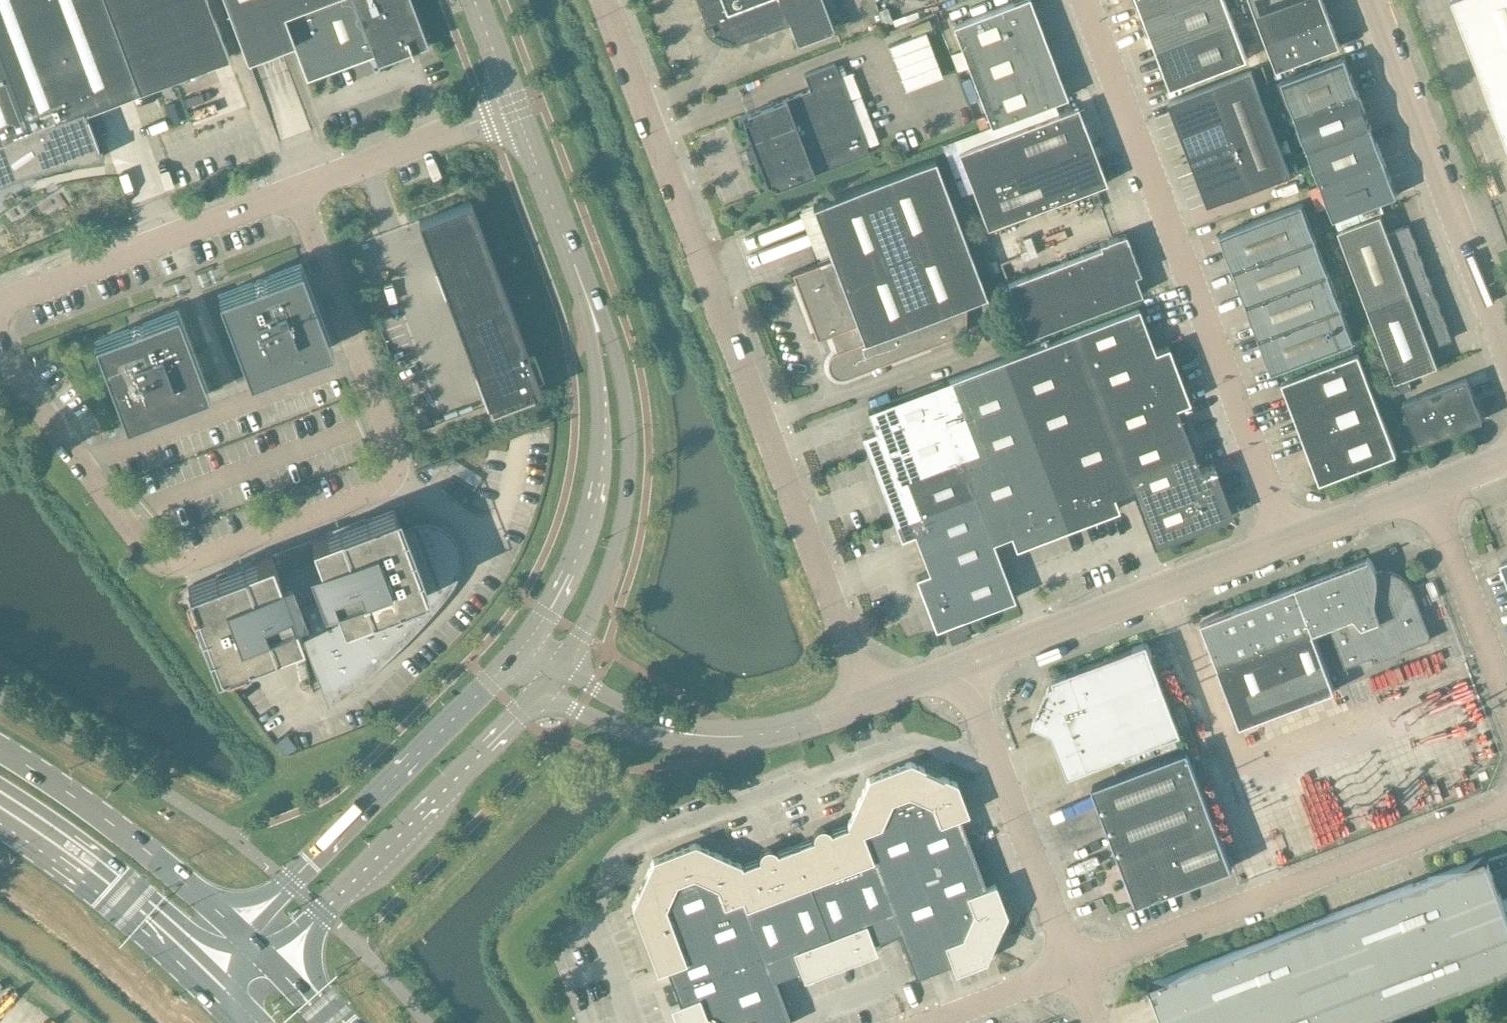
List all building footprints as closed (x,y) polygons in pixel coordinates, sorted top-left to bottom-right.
[(208,0),(0,0),(0,181),(6,179),(14,176),(30,171),(37,169),(52,165),(68,161),(77,159),(85,158),(103,155),(102,145),(98,145),(85,111),(229,57),(208,0)] [(247,59),(292,42),(306,79),(429,33),(416,0),(225,0),(247,59)] [(823,0),(696,0),(707,28),(711,27),(712,29),(714,31),(716,33),(718,35),(720,36),(723,37),(725,38),(728,38),(731,37),(733,37),(735,41),(788,21),(796,43),(834,29),(823,0)] [(1041,29),(1030,0),(1017,0),(952,25),(990,125),(1067,96),(1041,29)] [(1226,0),(1138,0),(1172,88),(1248,59),(1226,0)] [(1324,0),(1251,0),(1277,69),(1341,45),(1324,0)] [(1506,135),(1506,0),(1456,0),(1506,135)] [(940,75),(923,30),(887,44),(904,89),(940,75)] [(1399,195),(1372,126),(1346,57),(1282,81),(1335,220),(1399,195)] [(868,153),(834,63),(804,74),(809,89),(746,113),(746,114),(747,114),(748,116),(745,117),(746,120),(744,121),(742,121),(751,145),(748,146),(749,149),(746,150),(746,149),(745,150),(749,161),(751,161),(750,161),(753,159),(754,162),(758,161),(766,185),(768,184),(770,183),(771,186),(774,185),(774,187),(775,188),(868,153)] [(1291,174),(1252,70),(1170,101),(1209,205),(1231,196),(1231,197),(1291,174)] [(1106,182),(1092,144),(1077,105),(957,151),(986,228),(1106,182)] [(986,295),(934,159),(812,206),(832,257),(791,272),(817,339),(830,334),(836,350),(834,352),(832,353),(830,355),(829,357),(828,359),(827,361),(827,364),(827,366),(828,368),(829,371),(830,372),(832,374),(834,376),(836,377),(838,377),(841,377),(843,377),(846,376),(965,331),(966,303),(986,295)] [(471,201),(418,221),(487,404),(531,388),(533,394),(542,391),(537,378),(543,376),(534,351),(528,353),(471,201)] [(1355,342),(1329,273),(1303,203),(1220,234),(1273,373),(1355,342)] [(1453,338),(1431,281),(1409,224),(1389,232),(1382,214),(1339,231),(1397,382),(1440,365),(1432,346),(1453,338)] [(1141,293),(1134,274),(1140,272),(1128,240),(1127,240),(1125,233),(1118,236),(1099,243),(1100,246),(1007,282),(1027,336),(1141,293)] [(332,346),(301,265),(218,297),(249,378),(332,346)] [(1199,468),(1192,449),(1175,406),(1189,401),(1168,345),(1154,351),(1138,307),(867,410),(875,429),(861,434),(900,537),(914,532),(928,571),(915,576),(935,628),(1014,598),(992,541),(1010,534),(1015,547),(1118,508),(1113,495),(1131,488),(1153,545),(1232,515),(1212,463),(1199,468)] [(209,393),(178,310),(95,342),(126,425),(209,393)] [(1397,453),(1359,352),(1282,381),(1320,482),(1397,453)] [(1484,420),(1468,378),(1405,403),(1420,444),(1484,420)] [(422,609),(442,588),(452,577),(455,570),(458,563),(458,556),(457,548),(455,542),(451,535),(446,530),(440,526),(433,523),(425,522),(418,523),(411,525),(402,529),(394,507),(311,539),(318,558),(307,562),(308,565),(290,572),(289,569),(278,573),(271,554),(188,586),(219,669),(314,633),(334,686),(357,668),(380,649),(402,630),(422,609)] [(1314,631),(1330,624),(1346,665),(1344,665),(1345,666),(1373,655),(1374,660),(1431,638),(1431,637),(1430,638),(1412,591),(1411,588),(1409,585),(1407,582),(1404,579),(1401,577),(1398,575),(1394,573),(1391,572),(1387,571),(1383,571),(1380,571),(1376,571),(1371,556),(1368,556),(1367,557),(1368,558),(1201,621),(1219,667),(1236,660),(1250,699),(1328,669),(1314,631)] [(971,635),(967,624),(947,632),(951,643),(971,635)] [(1181,731),(1147,641),(1053,677),(1055,682),(1049,684),(1032,723),(1033,723),(1034,723),(1052,731),(1068,774),(1181,731)] [(1232,866),(1187,748),(1092,784),(1137,902),(1232,866)] [(956,781),(910,760),(868,776),(847,823),(848,825),(830,832),(828,828),(824,827),(820,826),(817,828),(814,831),(812,834),(813,838),(777,852),(774,849),(771,847),(766,847),(763,848),(760,851),(758,855),(759,859),(742,865),(741,863),(694,842),(652,858),(631,905),(643,936),(652,932),(679,1002),(670,1006),(676,1022),(791,1022),(774,978),(800,968),(803,977),(876,950),(873,941),(898,931),(915,976),(951,962),(955,971),(985,960),(1006,913),(956,781)] [(1506,966),(1506,896),(1502,898),(1486,854),(1149,982),(1165,1022),(1395,1022),(1390,1011),(1506,966)]
